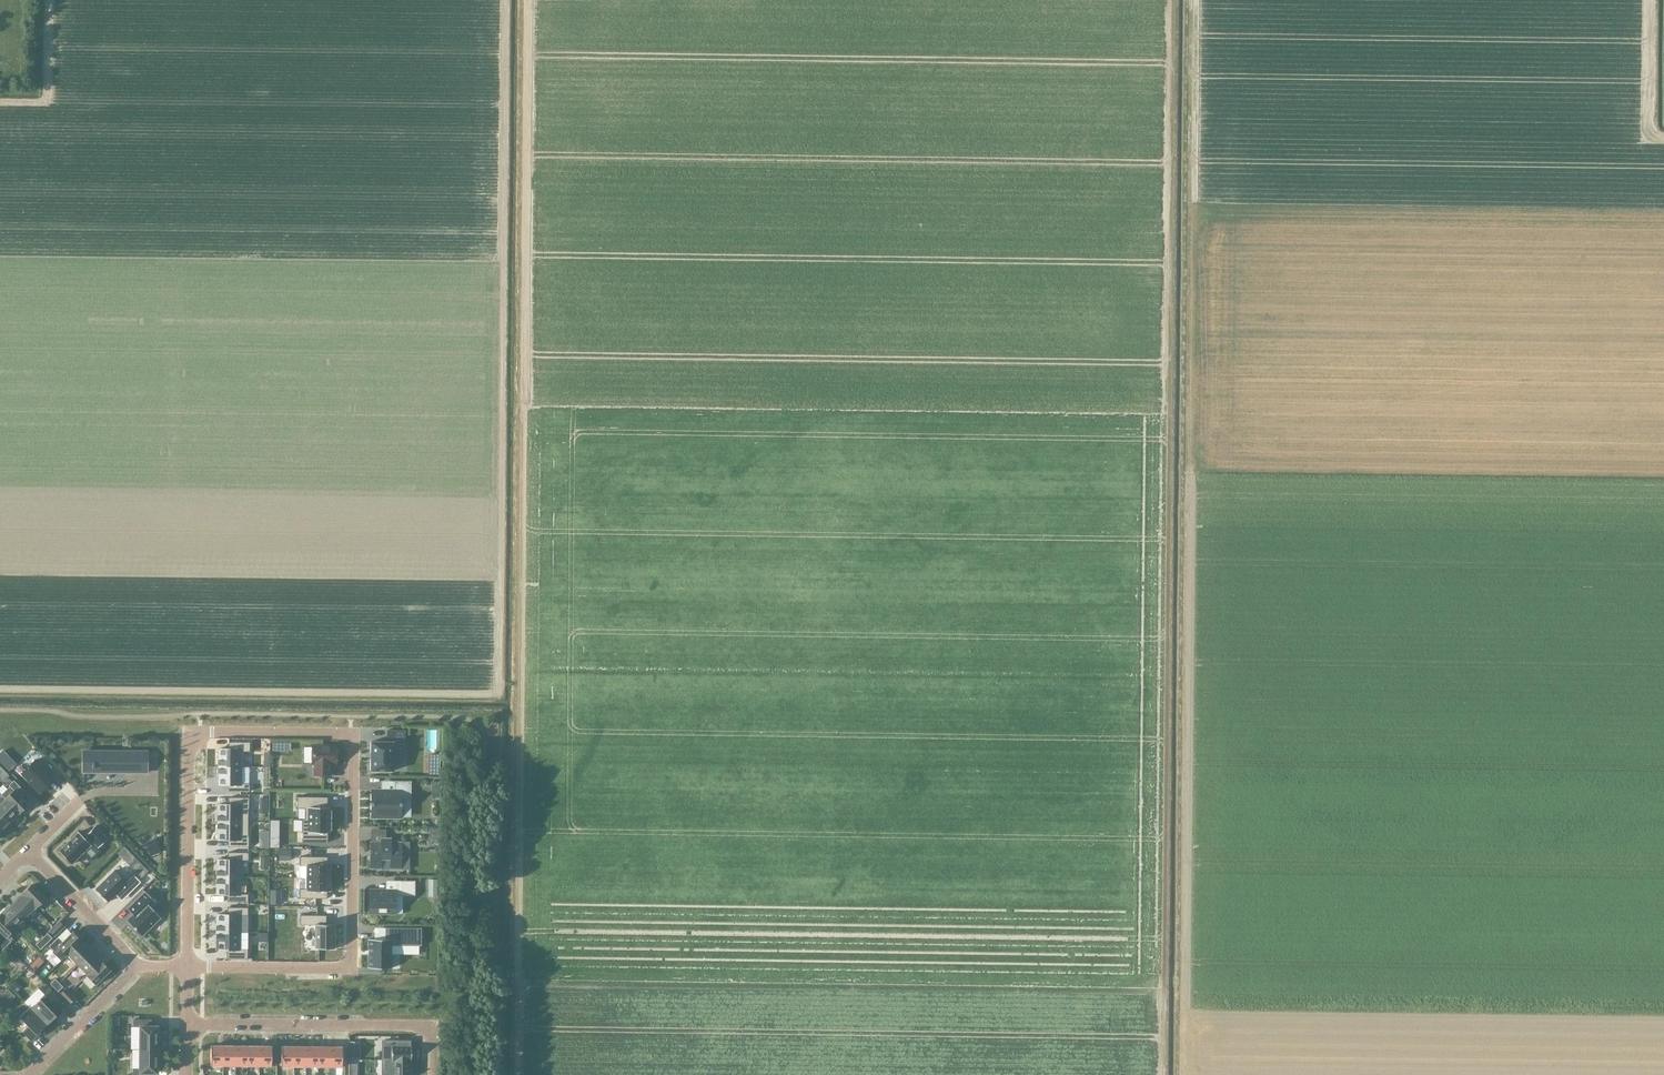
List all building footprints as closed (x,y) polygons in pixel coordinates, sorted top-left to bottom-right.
[(495,736),(493,727),(484,729),(486,738),(495,736)] [(387,742),(371,742),(370,770),(393,771),(393,748),(404,748),(404,730),(387,730),(387,742)] [(217,760),(217,764),(218,764),(218,766),(241,767),(242,751),(249,751),(249,742),(228,742),(228,749),(218,749),(218,760),(217,760)] [(336,746),(312,746),(311,763),(314,763),(314,775),(329,775),(329,763),(336,763),(336,746)] [(88,751),(87,759),(93,759),(92,772),(123,772),(146,772),(146,751),(123,751),(88,751)] [(53,779),(35,760),(21,773),(40,792),(53,779)] [(217,769),(217,773),(218,773),(217,784),(228,784),(228,791),(249,791),(249,784),(241,784),(241,767),(218,766),(218,769),(217,769)] [(9,786),(1,794),(2,795),(5,798),(19,813),(28,804),(18,794),(23,790),(14,780),(8,785),(9,786)] [(370,802),(370,805),(371,805),(371,817),(400,817),(400,805),(401,805),(401,802),(400,802),(400,799),(411,799),(411,781),(394,781),(394,790),(371,790),(371,802),(370,802)] [(0,797),(0,814),(8,822),(13,817),(14,818),(19,813),(5,798),(2,795),(0,797)] [(216,815),(216,820),(217,820),(217,822),(248,822),(248,808),(248,797),(228,797),(228,804),(217,804),(217,815),(216,815)] [(296,797),(296,808),(305,808),(305,819),(302,819),(330,820),(330,807),(327,807),(327,797),(296,797)] [(302,819),(302,842),(327,842),(327,832),(330,832),(330,820),(302,819)] [(216,824),(216,828),(217,828),(217,839),(228,840),(228,846),(248,847),(248,836),(248,822),(217,822),(217,824),(216,824)] [(78,831),(58,851),(71,864),(91,844),(90,844),(92,841),(98,847),(108,838),(95,825),(86,835),(87,836),(85,839),(78,831)] [(401,869),(402,841),(391,841),(391,837),(380,837),(380,841),(370,841),(369,869),(381,869),(381,860),(389,860),(389,869),(401,869)] [(216,870),(216,875),(217,875),(217,877),(240,877),(240,860),(248,860),(248,852),(227,852),(227,859),(217,859),(217,870),(216,870)] [(299,856),(299,866),(307,866),(307,877),(329,877),(329,865),(327,865),(327,857),(299,856)] [(114,870),(95,889),(108,902),(123,886),(129,893),(140,882),(134,875),(126,882),(114,870)] [(216,879),(216,883),(217,883),(216,894),(227,894),(227,901),(248,901),(248,894),(240,894),(240,877),(217,877),(217,879),(216,879)] [(299,889),(299,898),(326,898),(326,890),(329,890),(329,877),(307,877),(307,889),(299,889)] [(369,889),(369,913),(394,914),(395,895),(415,896),(415,881),(400,880),(400,889),(369,889)] [(34,907),(35,908),(41,902),(43,904),(47,900),(37,889),(36,891),(30,885),(21,894),(34,907)] [(134,914),(126,921),(141,936),(160,917),(151,907),(156,902),(145,891),(127,909),(128,910),(129,909),(134,914)] [(24,917),(34,907),(21,894),(16,899),(17,899),(11,905),(24,917)] [(344,908),(344,896),(331,896),(331,909),(344,908)] [(13,927),(14,927),(24,917),(11,905),(6,909),(0,914),(13,927)] [(215,925),(215,930),(216,930),(216,932),(240,932),(240,915),(247,915),(248,907),(227,907),(227,914),(216,914),(216,925),(215,925)] [(14,927),(13,927),(0,914),(0,931),(1,932),(0,933),(0,941),(5,947),(14,939),(9,934),(15,928),(14,927)] [(41,915),(33,920),(38,930),(46,926),(41,915)] [(300,915),(300,925),(315,925),(315,948),(334,949),(334,924),(326,924),(326,915),(300,915)] [(54,935),(64,926),(59,921),(49,931),(54,935)] [(368,967),(368,968),(391,968),(391,967),(391,945),(421,945),(421,928),(385,927),(385,939),(368,939),(369,939),(368,967)] [(58,937),(48,946),(53,951),(52,952),(61,960),(66,955),(67,955),(68,954),(67,954),(81,941),(72,932),(63,941),(58,937)] [(215,934),(215,938),(216,938),(216,949),(226,949),(226,959),(247,959),(247,949),(240,949),(240,932),(216,932),(216,934),(215,934)] [(48,942),(52,938),(47,933),(43,937),(48,942)] [(40,949),(48,942),(43,937),(35,944),(40,949)] [(77,964),(90,952),(85,947),(86,946),(81,941),(67,954),(68,954),(77,964)] [(88,974),(101,961),(96,956),(95,957),(90,952),(77,964),(87,974),(88,974)] [(88,974),(87,974),(86,975),(95,984),(110,970),(101,961),(88,974)] [(54,987),(59,983),(55,978),(50,983),(54,987)] [(54,987),(57,991),(62,986),(59,983),(54,987)] [(60,993),(69,1003),(74,998),(65,989),(60,993)] [(30,1008),(46,1025),(55,1016),(57,1017),(63,1011),(53,1000),(52,1002),(44,994),(30,1008)] [(46,1025),(30,1008),(29,1007),(19,1016),(28,1025),(22,1031),(32,1042),(39,1035),(37,1033),(46,1025)] [(151,1019),(133,1019),(133,1027),(140,1027),(139,1049),(157,1049),(157,1026),(151,1026),(151,1019)] [(385,1040),(383,1040),(382,1060),(409,1060),(411,1060),(411,1046),(404,1046),(404,1040),(385,1040)] [(223,1045),(210,1045),(210,1065),(223,1065),(223,1045)] [(235,1046),(223,1045),(223,1065),(235,1065),(235,1046)] [(247,1046),(235,1046),(235,1065),(247,1065),(247,1046)] [(259,1046),(247,1046),(247,1065),(259,1066),(259,1046)] [(271,1046),(259,1046),(259,1066),(271,1066),(271,1046)] [(294,1046),(281,1046),(281,1066),(293,1066),(294,1046)] [(306,1046),(294,1046),(293,1066),(305,1066),(306,1046)] [(318,1046),(306,1046),(305,1066),(317,1066),(318,1046)] [(330,1046),(318,1046),(317,1066),(329,1066),(330,1046)] [(342,1047),(330,1046),(329,1066),(342,1066),(342,1047)] [(133,1068),(133,1074),(150,1074),(150,1073),(157,1073),(157,1049),(139,1049),(139,1068),(133,1068)] [(409,1060),(382,1060),(382,1070),(386,1070),(386,1074),(409,1074),(409,1060)]
